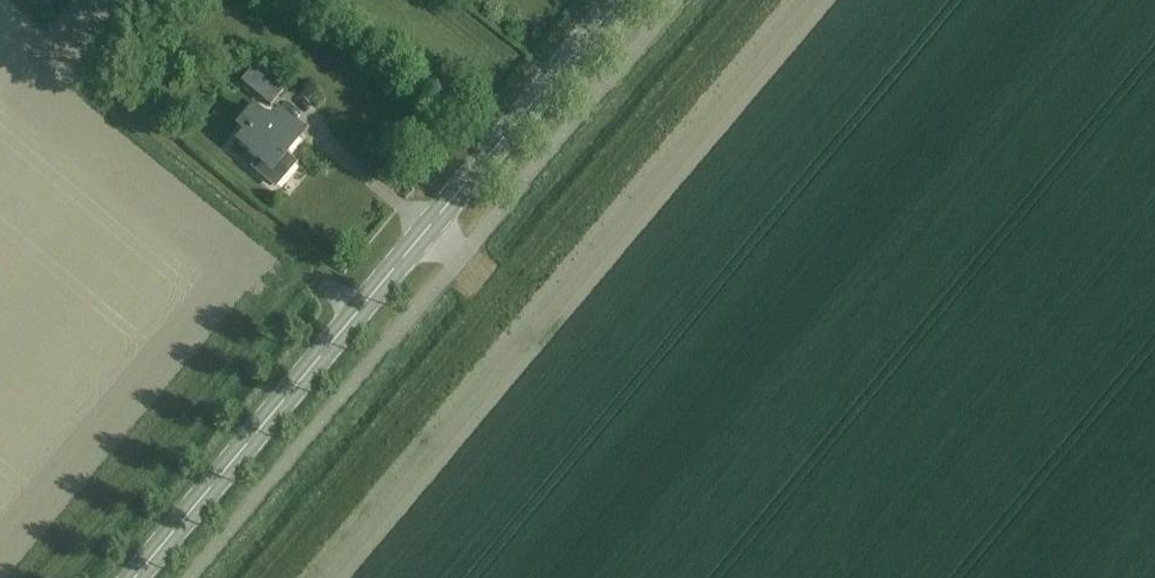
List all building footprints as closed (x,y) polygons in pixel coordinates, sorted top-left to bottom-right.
[(283,90),(254,65),(242,79),(271,104),(283,90)] [(276,111),(268,120),(252,107),(234,128),(242,135),(235,143),(258,162),(253,168),(273,186),(291,165),(281,156),(301,132),(276,111)]
